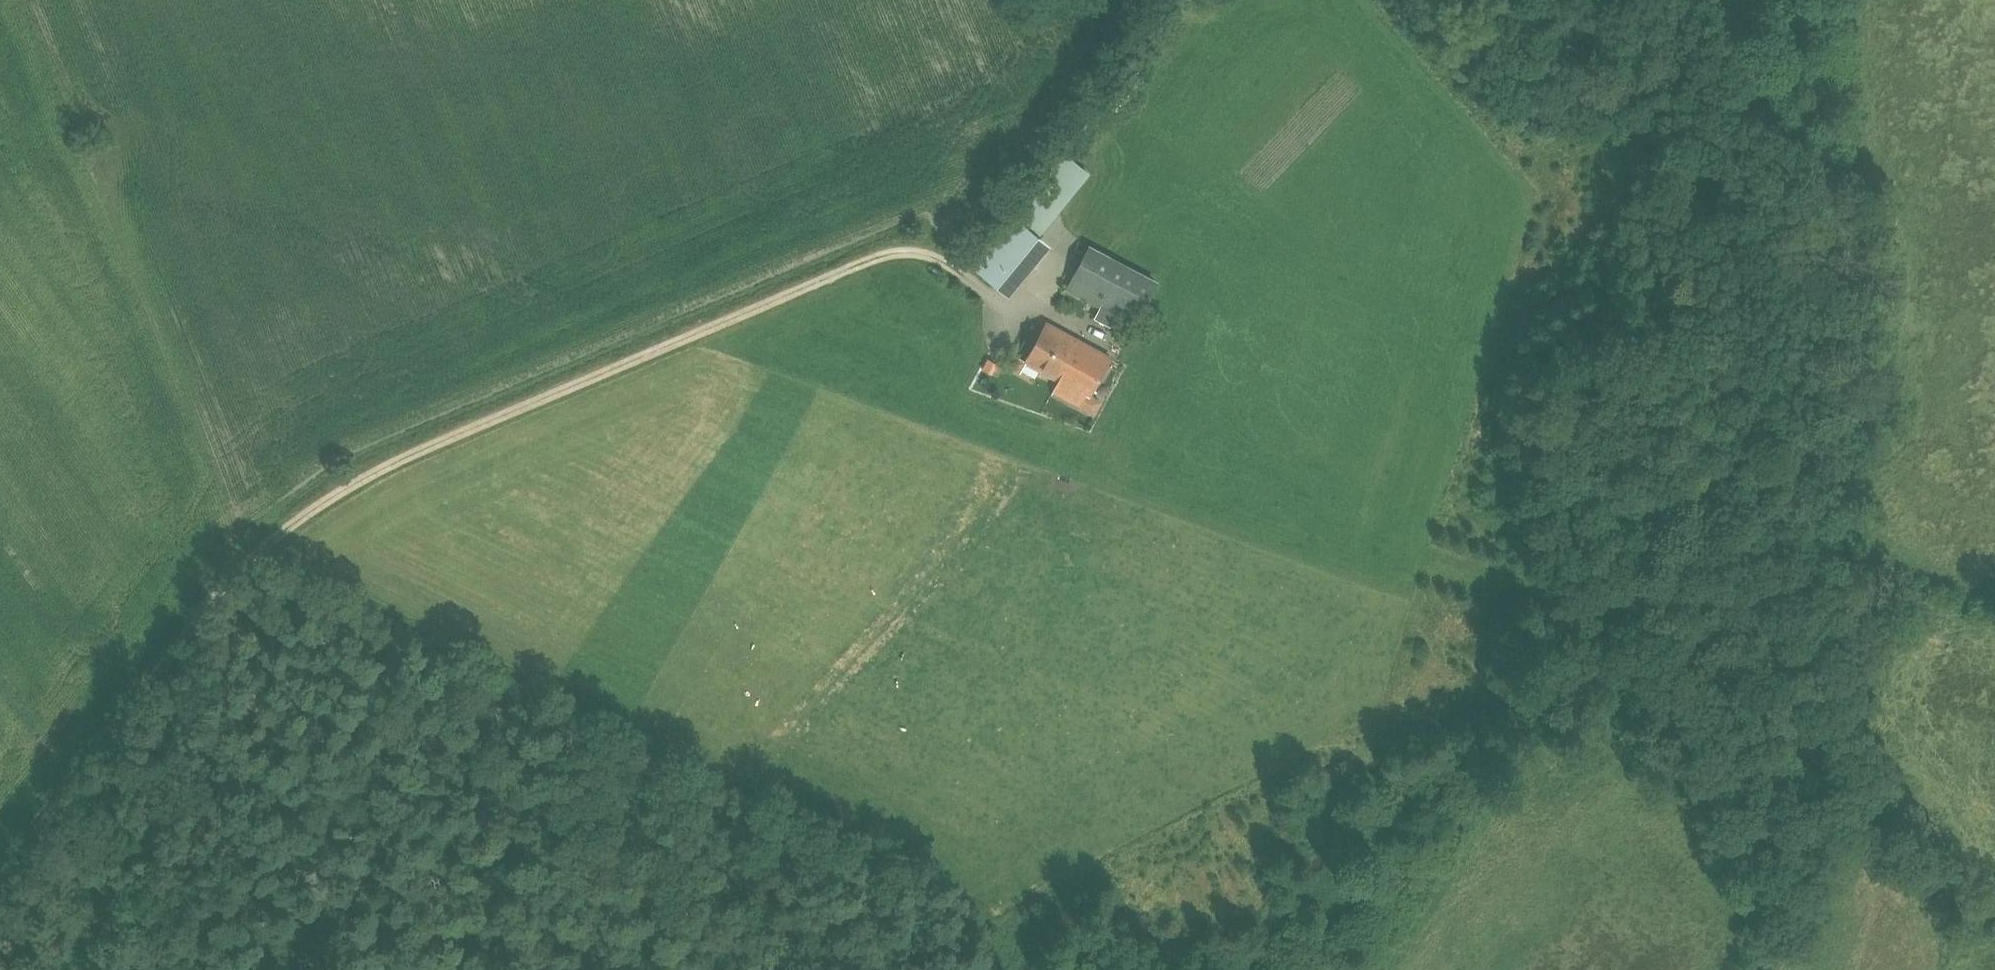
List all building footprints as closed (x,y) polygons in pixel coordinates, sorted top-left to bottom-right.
[(998,286),(1069,198),(1044,178),(973,266),(998,286)] [(1098,318),(1109,324),(1115,314),(1134,324),(1157,281),(1090,246),(1067,289),(1103,308),(1098,318)] [(1111,357),(1095,349),(1047,322),(1026,362),(1090,396),(1111,357)] [(984,369),(991,373),(996,363),(989,359),(984,369)]
